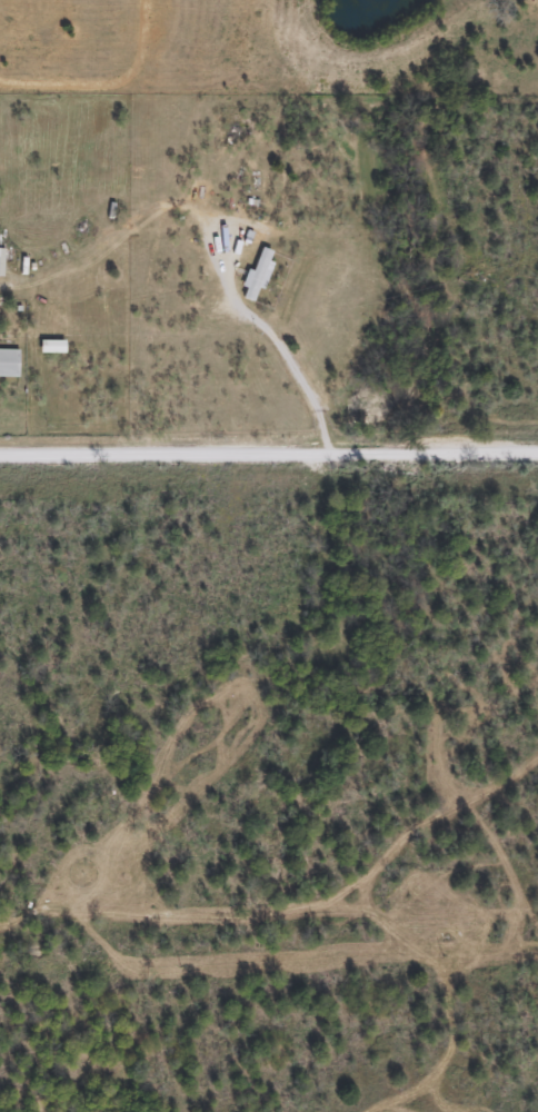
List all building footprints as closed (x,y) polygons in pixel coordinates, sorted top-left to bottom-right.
[(38,352),(62,352),(62,340),(38,340),(38,352)] [(0,349),(0,377),(17,377),(17,349),(0,349)]
